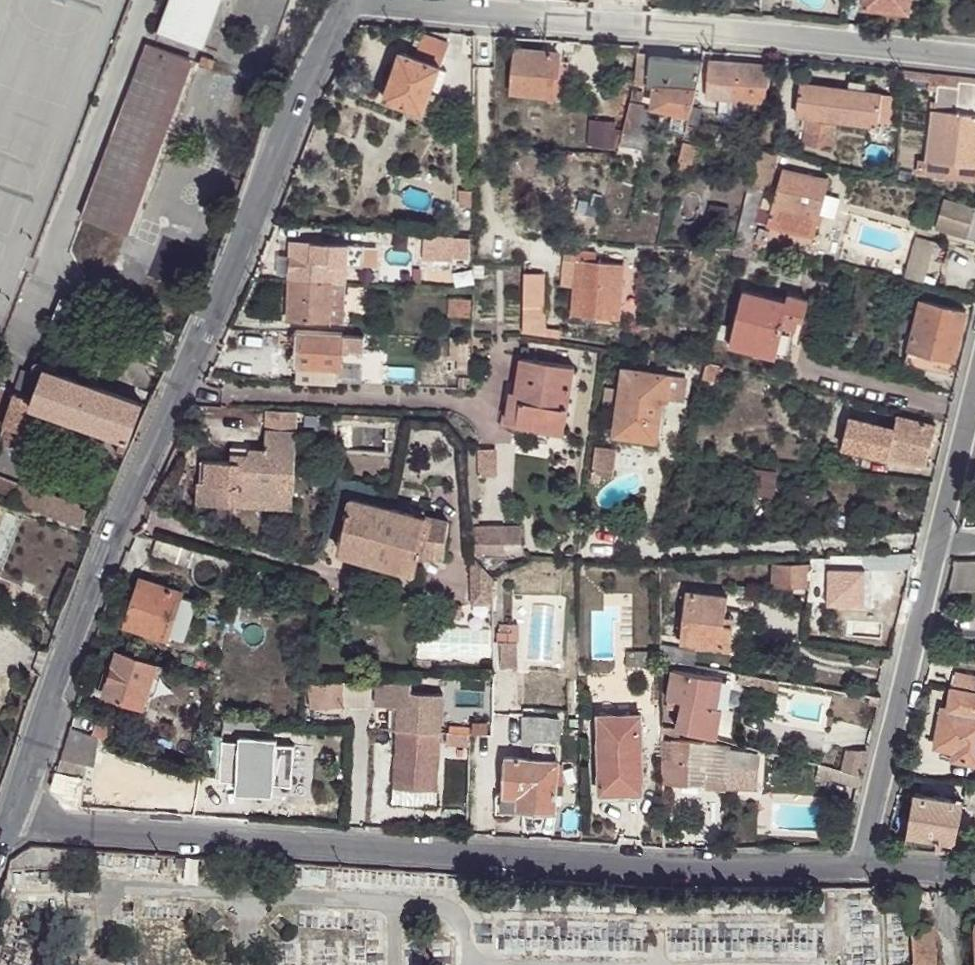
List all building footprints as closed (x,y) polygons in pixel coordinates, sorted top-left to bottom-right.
[(219,7),(202,0),(173,0),(164,23),(171,26),(170,29),(191,37),(189,43),(203,49),(219,7)] [(863,6),(908,11),(909,0),(864,0),(863,6)] [(188,44),(189,43),(191,37),(170,29),(171,26),(164,23),(160,33),(188,44)] [(422,36),(415,57),(441,66),(449,44),(427,36),(422,36)] [(191,63),(147,46),(81,221),(125,237),(190,65),(191,63)] [(555,95),(559,60),(559,53),(514,48),(510,90),(548,94),(555,95)] [(401,52),(383,99),(423,113),(432,89),(440,68),(441,66),(415,57),(401,52)] [(637,79),(650,80),(651,58),(639,56),(637,79)] [(670,128),(685,132),(686,127),(688,119),(689,114),(702,64),(651,58),(650,80),(649,85),(659,87),(654,106),(674,111),(670,128)] [(569,61),(559,60),(555,95),(548,94),(548,100),(565,102),(569,61)] [(735,100),(749,101),(764,102),(768,68),(708,64),(705,99),(719,100),(736,101),(735,100)] [(440,68),(432,89),(439,91),(447,71),(440,68)] [(961,83),(939,80),(938,85),(960,88),(961,83)] [(938,85),(935,110),(929,162),(974,168),(974,84),(961,83),(960,88),(938,85)] [(877,122),(882,95),(863,92),(864,86),(850,84),(849,91),(800,85),(797,116),(872,126),(871,133),(879,134),(880,126),(877,126),(877,122)] [(631,102),(620,143),(644,149),(648,131),(637,128),(643,105),(639,104),(642,91),(633,90),(631,102)] [(897,96),(882,95),(877,122),(894,124),(897,96)] [(748,121),(749,101),(735,100),(736,101),(719,100),(718,119),(724,125),(734,126),(740,121),(748,121)] [(806,120),(802,142),(831,147),(835,125),(806,120)] [(677,163),(675,173),(683,175),(686,166),(689,166),(694,146),(693,146),(694,139),(693,139),(684,137),(683,144),(677,163)] [(754,194),(760,196),(765,197),(776,153),(757,148),(748,187),(755,189),(754,194)] [(929,162),(927,173),(974,179),(974,168),(929,162)] [(780,169),(766,224),(812,237),(826,180),(780,169)] [(733,247),(742,248),(743,245),(746,235),(749,236),(751,230),(760,196),(754,194),(755,189),(748,187),(733,247)] [(461,206),(472,206),(472,191),(462,190),(461,206)] [(939,226),(970,234),(974,214),(974,206),(946,198),(939,226)] [(938,237),(921,233),(913,265),(931,269),(938,237)] [(422,235),(421,258),(451,259),(452,237),(422,235)] [(292,243),(289,281),(330,282),(344,284),(346,267),(363,268),(364,246),(292,243)] [(733,247),(730,256),(739,259),(742,248),(733,247)] [(576,253),(576,262),(595,263),(595,254),(576,253)] [(595,263),(576,262),(570,316),(617,321),(622,265),(595,263)] [(931,269),(913,265),(912,270),(930,274),(931,269)] [(523,307),(542,307),(542,274),(524,274),(523,307)] [(330,282),(289,281),(288,320),(327,321),(330,282)] [(330,282),(327,321),(342,322),(344,284),(330,282)] [(917,300),(919,292),(901,287),(899,295),(917,300)] [(793,319),(803,321),(807,302),(789,297),(787,303),(744,292),(730,348),(776,359),(784,327),(790,329),(793,319)] [(460,309),(472,310),(472,297),(460,297),(460,309)] [(922,302),(910,349),(939,355),(956,360),(967,313),(922,302)] [(524,333),(542,335),(542,307),(523,307),(524,333)] [(800,332),(803,321),(793,319),(790,329),(795,330),(800,332)] [(784,327),(776,359),(787,362),(791,346),(795,330),(790,329),(784,327)] [(796,348),(800,332),(795,330),(791,346),(796,348)] [(297,367),(297,371),(338,373),(338,368),(341,368),(342,349),(369,350),(369,338),(342,336),(342,333),(296,331),(294,367),(297,367)] [(458,356),(467,356),(467,343),(457,343),(458,356)] [(939,355),(910,349),(908,360),(936,367),(939,355)] [(939,355),(936,367),(952,371),(956,360),(939,355)] [(519,426),(564,432),(572,366),(520,357),(514,392),(509,391),(504,421),(516,422),(516,425),(519,426)] [(123,438),(130,441),(143,405),(45,368),(42,378),(34,400),(32,405),(34,406),(123,438)] [(34,400),(42,378),(22,371),(15,391),(18,392),(17,395),(34,400)] [(338,373),(297,371),(297,381),(338,383),(338,373)] [(667,403),(670,378),(622,371),(612,437),(657,443),(662,402),(667,403)] [(684,380),(670,378),(667,403),(681,405),(684,380)] [(24,434),(34,406),(32,405),(34,400),(17,395),(4,428),(24,434)] [(267,429),(298,431),(299,414),(267,413),(267,429)] [(889,456),(890,456),(927,464),(937,427),(898,419),(895,431),(889,456)] [(889,460),(890,456),(889,456),(895,431),(850,420),(842,450),(889,460)] [(563,438),(564,432),(519,426),(518,432),(563,438)] [(296,471),(298,431),(267,429),(266,450),(250,449),(250,455),(234,455),(233,460),(203,459),(202,504),(244,506),(245,497),(281,498),(282,470),(296,471)] [(125,455),(130,441),(123,438),(117,453),(125,455)] [(591,472),(610,476),(615,451),(596,447),(591,472)] [(482,449),(482,476),(498,477),(499,449),(482,449)] [(6,463),(16,466),(20,455),(14,453),(10,452),(6,463)] [(16,466),(6,463),(0,480),(0,482),(2,483),(8,485),(16,466)] [(295,507),(296,471),(282,470),(281,498),(295,507)] [(755,472),(753,497),(775,499),(778,474),(755,472)] [(8,485),(2,483),(0,487),(0,490),(17,497),(20,489),(8,485)] [(21,486),(20,489),(17,497),(15,501),(56,516),(61,501),(21,486)] [(245,497),(244,506),(295,507),(281,498),(245,497)] [(413,573),(417,558),(444,557),(446,522),(351,499),(337,552),(413,573)] [(80,508),(61,501),(56,516),(74,523),(80,508)] [(518,527),(472,528),(472,543),(519,542),(518,527)] [(191,551),(156,541),(151,556),(185,568),(191,551)] [(191,551),(185,568),(190,570),(192,567),(193,565),(195,564),(199,561),(203,560),(203,553),(191,551)] [(808,564),(809,586),(807,601),(834,600),(834,587),(852,586),(855,586),(855,567),(860,567),(861,564),(889,564),(889,553),(808,558),(808,564)] [(491,601),(491,578),(472,556),(472,601),(491,601)] [(954,560),(947,590),(974,589),(974,559),(954,560)] [(903,570),(910,571),(912,563),(905,563),(903,570)] [(770,564),(770,586),(809,586),(808,564),(770,564)] [(882,567),(860,567),(855,567),(855,586),(882,586),(882,567)] [(168,636),(180,598),(181,594),(141,581),(126,625),(167,639),(168,636)] [(834,587),(834,600),(834,602),(854,600),(852,586),(834,587)] [(724,625),(725,617),(727,598),(685,592),(683,611),(678,610),(676,627),(682,627),(680,642),(729,648),(732,626),(724,625)] [(195,602),(180,598),(168,636),(183,640),(195,602)] [(732,618),(725,617),(724,625),(732,626),(732,618)] [(659,644),(659,659),(692,666),(694,651),(659,644)] [(514,646),(499,646),(498,671),(513,671),(514,646)] [(141,707),(156,665),(118,652),(112,668),(105,665),(96,692),(141,707)] [(677,730),(714,739),(720,708),(715,707),(721,679),(672,670),(666,699),(680,702),(675,729),(677,730)] [(974,695),(974,674),(954,670),(951,691),(974,695)] [(341,681),(306,683),(307,707),(342,707),(341,681)] [(398,709),(397,731),(441,734),(444,697),(412,694),(413,685),(379,682),(377,707),(395,709),(398,709)] [(951,691),(946,710),(941,709),(933,747),(954,751),(962,752),(960,761),(974,764),(974,695),(951,691)] [(641,714),(596,714),(597,795),(643,795),(641,714)] [(522,717),(520,742),(534,743),(534,755),(538,755),(537,759),(503,757),(500,793),(499,808),(510,809),(553,813),(558,745),(558,719),(522,717)] [(115,744),(119,729),(96,721),(90,736),(115,744)] [(660,725),(660,730),(665,731),(665,733),(675,735),(677,730),(675,729),(660,725)] [(96,738),(67,728),(65,739),(93,748),(96,738)] [(441,734),(397,731),(393,787),(436,790),(441,734)] [(223,737),(207,734),(201,775),(219,778),(219,780),(291,785),(293,745),(257,742),(258,737),(252,737),(252,742),(223,741),(223,737)] [(446,743),(467,744),(467,736),(446,735),(446,743)] [(660,760),(661,784),(702,787),(703,778),(722,779),(722,788),(753,790),(755,754),(727,748),(727,745),(707,742),(670,739),(669,738),(660,738),(660,760)] [(93,748),(65,739),(59,758),(86,763),(90,764),(93,748)] [(860,775),(861,775),(867,750),(847,758),(844,771),(860,775)] [(962,752),(954,751),(951,759),(960,761),(962,752)] [(54,773),(83,778),(86,763),(59,758),(54,773)] [(860,775),(844,771),(841,782),(857,786),(860,775)] [(65,806),(78,807),(83,778),(54,773),(49,785),(65,806)] [(703,778),(702,787),(722,788),(722,779),(703,778)] [(973,782),(967,808),(974,811),(974,782),(973,782)] [(436,790),(393,787),(392,802),(435,805),(436,790)] [(915,794),(904,849),(952,852),(956,828),(950,827),(951,821),(957,822),(960,802),(915,794)] [(839,818),(827,818),(827,831),(839,831),(839,818)] [(10,859),(7,868),(65,866),(65,847),(29,845),(10,859)] [(198,857),(186,856),(184,882),(196,883),(198,857)] [(912,964),(934,964),(932,926),(910,927),(912,964)]
